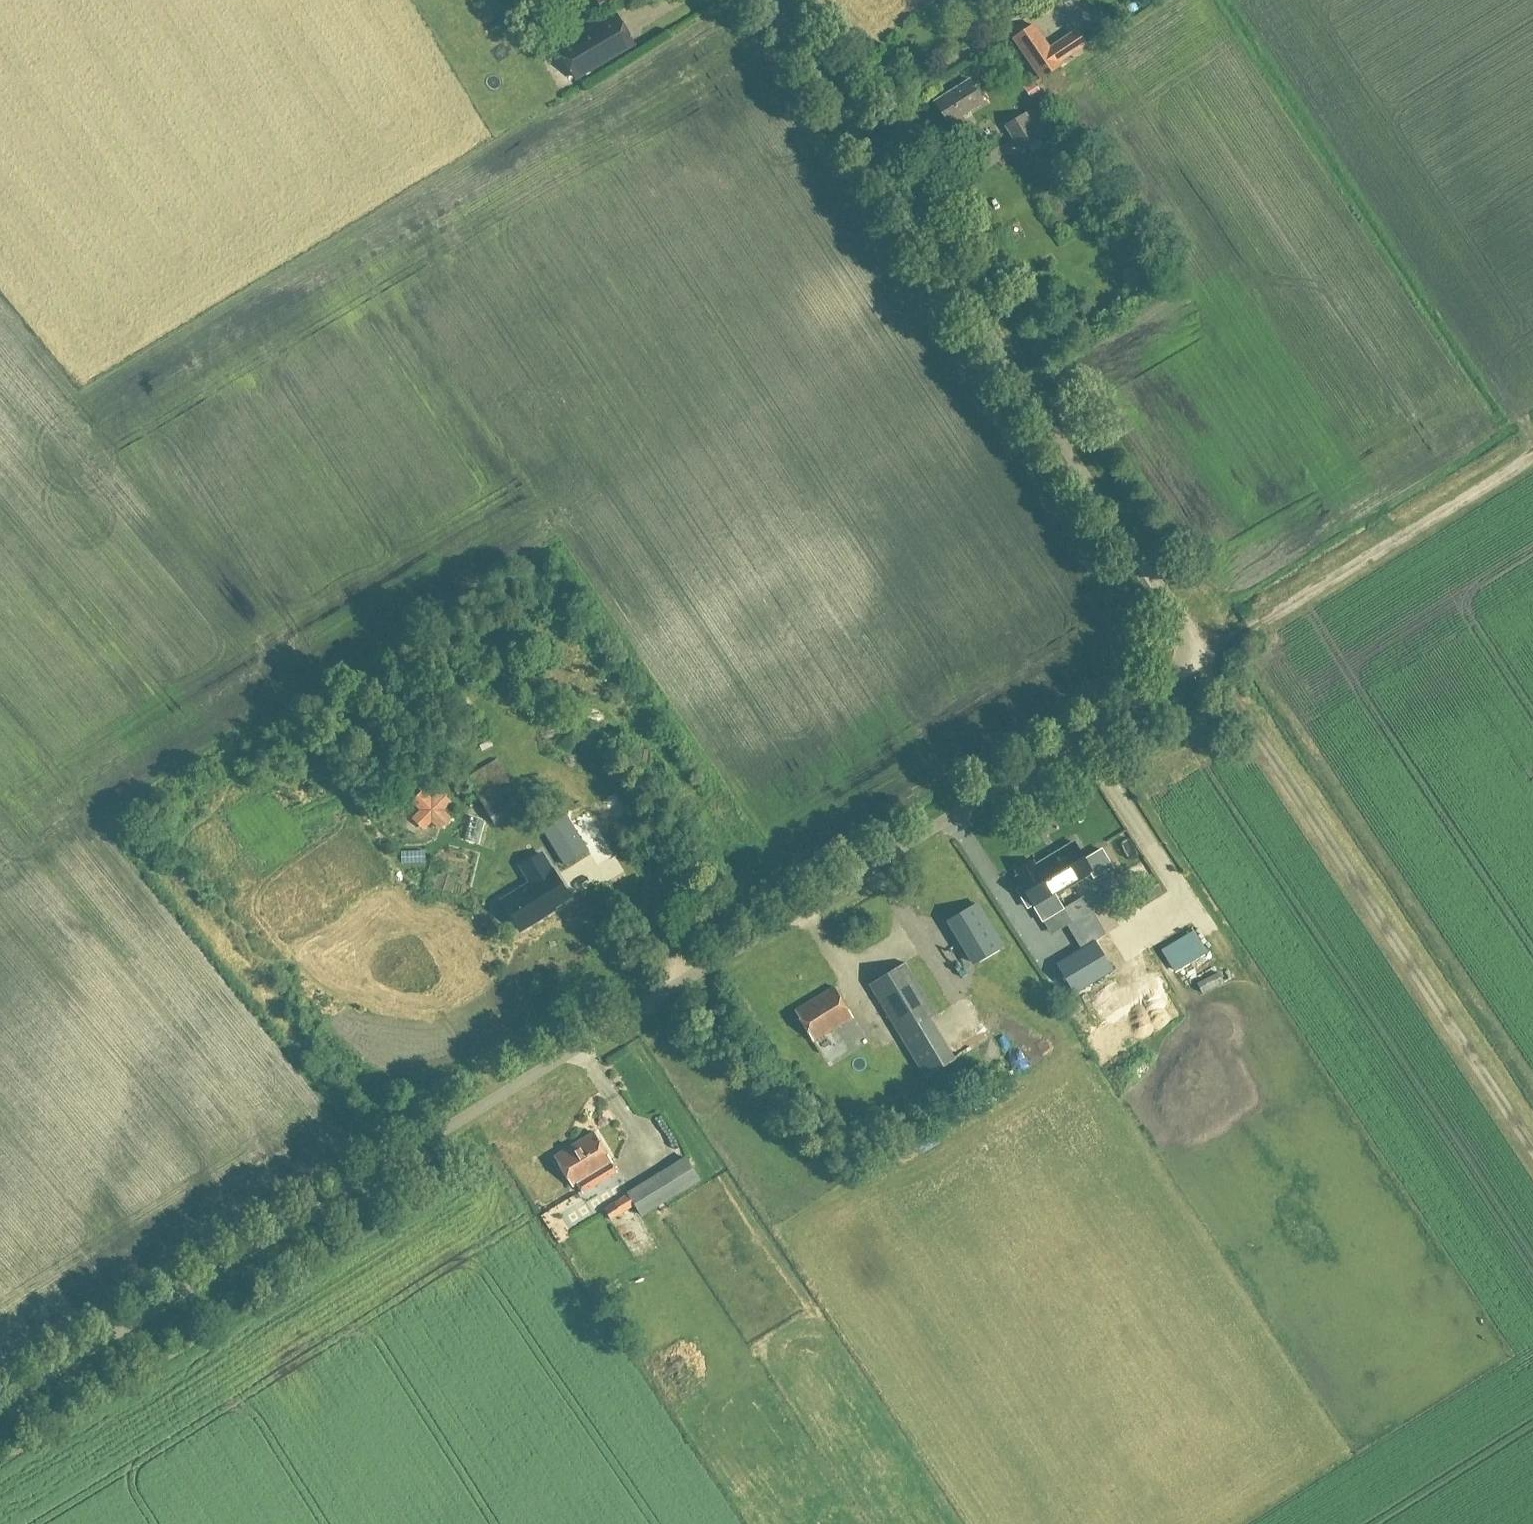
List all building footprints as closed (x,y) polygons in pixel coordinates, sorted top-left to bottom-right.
[(558,50),(575,78),(633,44),(616,15),(558,50)] [(1062,64),(1034,25),(1015,39),(1042,78),(1062,64)] [(948,124),(984,101),(970,80),(934,102),(948,124)] [(1020,150),(1039,138),(1024,113),(1005,125),(1020,150)] [(476,739),(484,722),(474,717),(466,735),(476,739)] [(479,782),(500,772),(496,765),(475,775),(479,782)] [(431,817),(439,825),(448,816),(441,808),(449,800),(439,790),(431,798),(422,790),(413,799),(422,808),(414,816),(423,825),(431,817)] [(502,826),(519,816),(513,806),(496,816),(502,826)] [(566,818),(544,831),(565,866),(587,853),(566,818)] [(1111,866),(1103,852),(1086,862),(1074,842),(1035,866),(1032,862),(1016,871),(1019,876),(1016,878),(1024,890),(1019,893),(1025,903),(1030,900),(1035,908),(1043,922),(1063,910),(1055,895),(1093,872),(1095,876),(1111,866)] [(411,868),(430,867),(430,853),(410,854),(411,868)] [(570,897),(553,870),(552,871),(541,854),(522,866),(532,883),(510,897),(518,911),(511,915),(520,931),(555,909),(554,907),(570,897)] [(1063,910),(1071,922),(1067,924),(1068,927),(1091,913),(1082,898),(1063,910)] [(963,927),(983,915),(976,904),(956,916),(963,927)] [(1053,939),(1064,954),(1080,942),(1069,927),(1053,939)] [(1113,970),(1095,942),(1058,965),(1075,993),(1113,970)] [(936,1016),(904,963),(869,984),(926,1078),(955,1061),(930,1019),(936,1016)] [(813,1041),(853,1017),(834,987),(795,1011),(813,1041)] [(584,1191),(617,1172),(611,1163),(612,1163),(594,1132),(554,1156),(572,1186),(579,1182),(584,1191)] [(642,1216),(680,1193),(667,1170),(603,1207),(611,1220),(636,1206),(642,1216)]
